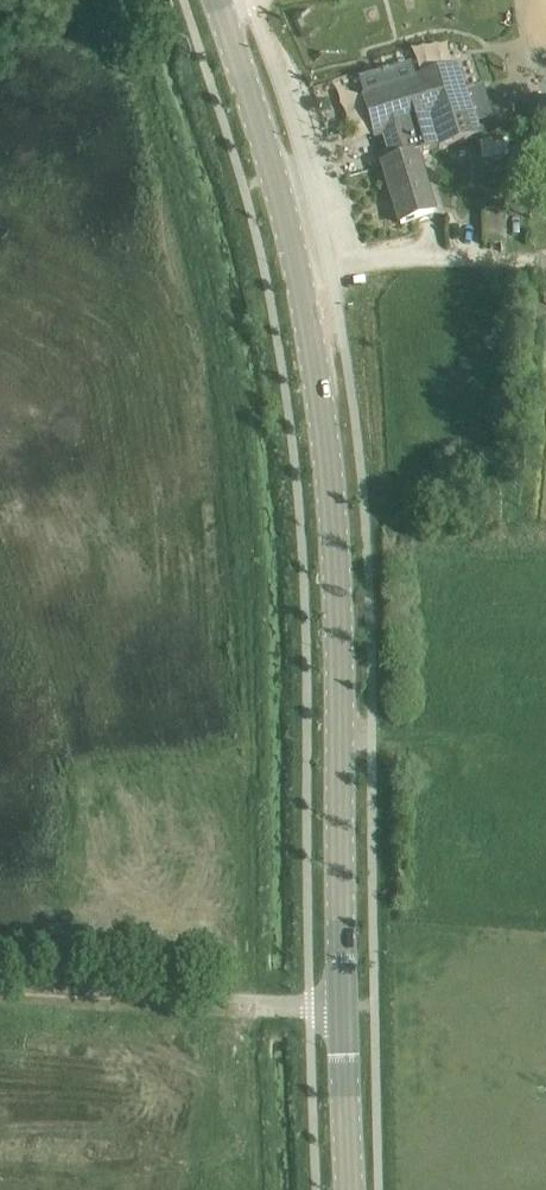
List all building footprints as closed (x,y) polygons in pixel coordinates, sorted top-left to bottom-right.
[(386,134),(393,161),(415,154),(415,156),(438,148),(476,137),(455,67),(417,78),(418,81),(416,82),(412,66),(361,81),(366,98),(363,99),(375,138),(386,134)] [(469,88),(479,124),(495,119),(485,83),(469,88)] [(512,158),(509,140),(481,144),(483,161),(512,158)] [(434,214),(415,156),(415,154),(393,161),(393,162),(383,165),(401,225),(434,214)] [(507,208),(485,208),(486,244),(508,244),(507,208)] [(489,349),(498,343),(490,329),(481,335),(489,349)]
